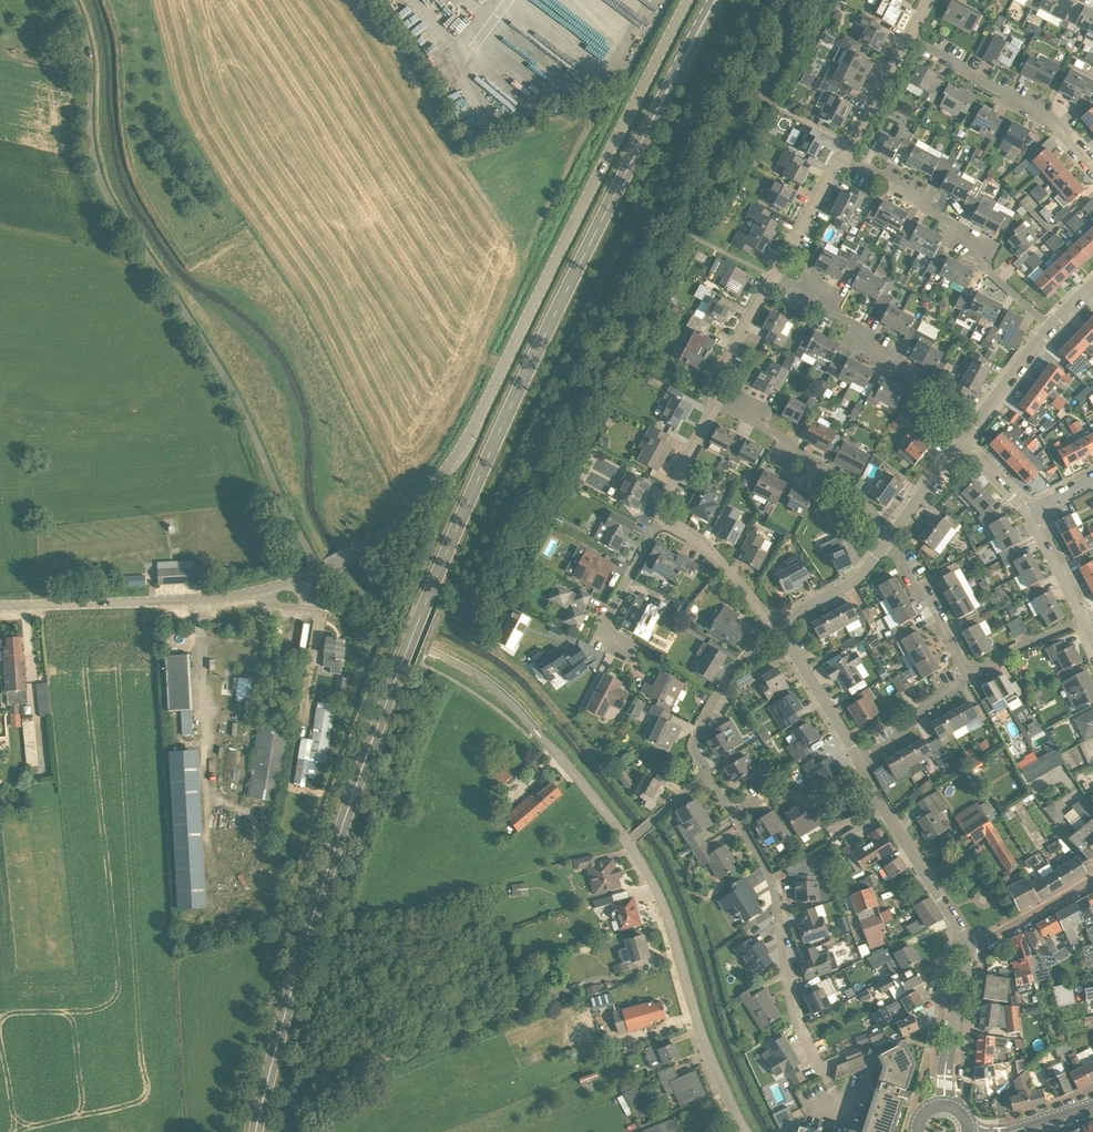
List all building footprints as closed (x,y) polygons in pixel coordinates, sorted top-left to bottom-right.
[(874,6),(869,14),(892,26),(897,17),(894,15),(901,1),(898,0),(877,0),(874,6)] [(943,19),(965,31),(971,21),(975,23),(980,14),(965,6),(968,0),(948,0),(944,7),(948,9),(943,19)] [(1028,1),(1025,6),(1031,9),(1036,0),(1026,0),(1028,1)] [(1059,0),(1036,0),(1031,9),(1038,12),(1039,9),(1051,16),(1059,0)] [(1071,4),(1064,0),(1059,0),(1051,16),(1062,21),(1060,25),(1067,29),(1068,27),(1081,2),(1077,0),(1073,0),(1071,4)] [(1085,9),(1087,5),(1081,2),(1068,27),(1075,31),(1077,27),(1087,32),(1092,22),(1092,13),(1085,9)] [(839,24),(842,17),(838,15),(840,12),(837,10),(831,20),(839,24)] [(859,42),(879,52),(887,37),(872,29),(875,23),(859,15),(855,24),(865,30),(859,42)] [(1087,32),(1084,38),(1092,43),(1092,22),(1087,32)] [(1037,26),(1034,32),(1039,35),(1042,29),(1037,26)] [(835,39),(827,35),(824,41),(832,45),(835,39)] [(996,61),(1008,68),(1022,42),(1012,37),(1009,43),(996,36),(983,59),(994,65),(996,61)] [(840,64),(865,77),(872,64),(857,56),(860,50),(840,40),(837,46),(847,51),(840,64)] [(1029,78),(1030,76),(1048,85),(1059,65),(1047,58),(1044,63),(1031,56),(1021,74),(1029,78)] [(842,83),(858,92),(865,77),(840,64),(836,72),(829,68),(823,80),(839,89),(842,83)] [(814,68),(809,65),(806,71),(811,74),(814,68)] [(935,78),(936,75),(919,66),(910,84),(923,91),(920,98),(931,104),(943,82),(935,78)] [(1069,74),(1059,91),(1070,97),(1077,101),(1081,93),(1089,97),(1092,89),(1092,86),(1069,74)] [(839,128),(845,116),(850,105),(841,101),(842,100),(836,97),(839,89),(823,80),(819,78),(814,87),(829,95),(817,118),(829,124),(830,123),(839,128)] [(943,96),(945,96),(939,107),(957,117),(960,112),(966,115),(975,97),(964,91),(963,93),(948,86),(943,96)] [(894,100),(890,107),(899,112),(902,105),(894,100)] [(977,133),(992,140),(1002,122),(995,118),(997,114),(982,106),(973,123),(980,127),(977,133)] [(894,117),(897,111),(891,108),(888,114),(894,117)] [(1081,119),(1090,130),(1092,127),(1092,108),(1081,119)] [(1005,157),(1016,163),(1019,164),(1027,150),(1021,147),(1029,132),(1013,123),(1003,141),(1011,146),(1005,157)] [(798,150),(815,159),(823,143),(817,140),(820,134),(803,125),(800,131),(806,134),(798,150)] [(872,149),(879,153),(892,160),(897,150),(903,153),(910,140),(913,134),(901,128),(895,139),(888,136),(881,133),(872,149)] [(906,163),(910,166),(909,166),(912,168),(913,167),(918,170),(927,153),(930,147),(918,141),(917,144),(910,140),(903,153),(909,156),(906,163)] [(930,147),(927,153),(918,170),(931,177),(934,170),(940,173),(947,160),(942,157),(943,154),(930,147)] [(981,158),(984,152),(978,148),(975,155),(981,158)] [(1047,149),(1032,161),(1042,172),(1056,159),(1047,149)] [(782,176),(800,186),(808,171),(800,167),(803,160),(784,150),(777,164),(786,169),(782,176)] [(951,152),(947,160),(940,173),(946,176),(940,189),(944,191),(947,193),(952,196),(961,178),(949,172),(954,163),(956,159),(955,154),(951,152)] [(977,159),(974,165),(982,169),(985,163),(977,159)] [(1017,176),(1030,164),(1026,159),(1013,171),(1017,176)] [(1065,170),(1056,159),(1042,172),(1051,183),(1065,170)] [(1075,180),(1065,170),(1051,183),(1060,193),(1075,180)] [(760,200),(782,211),(789,197),(793,199),(797,192),(771,178),(760,200)] [(961,178),(952,196),(965,202),(963,206),(968,210),(978,192),(982,183),(976,180),(974,185),(961,178)] [(1084,191),(1075,180),(1060,193),(1057,196),(1062,202),(1056,207),(1060,211),(1057,214),(1061,219),(1071,210),(1067,206),(1084,191)] [(1034,198),(1043,189),(1039,184),(1029,193),(1034,198)] [(843,190),(836,203),(854,212),(857,206),(860,208),(867,195),(853,188),(850,194),(843,190)] [(1034,198),(1038,202),(1048,194),(1043,189),(1034,198)] [(1003,191),(1000,197),(1007,200),(1010,194),(1003,191)] [(970,221),(983,228),(992,210),(996,202),(978,192),(968,210),(975,213),(970,221)] [(1083,208),(1087,213),(1092,208),(1092,200),(1092,199),(1082,208),(1083,208)] [(879,208),(873,205),(866,218),(873,221),(871,225),(883,232),(886,225),(895,208),(883,201),(879,208)] [(775,233),(772,232),(776,224),(766,219),(769,212),(752,203),(746,217),(756,222),(752,229),(772,239),(775,233)] [(854,212),(836,203),(830,216),(837,219),(833,225),(847,232),(853,219),(851,218),(854,212)] [(908,229),(902,225),(908,214),(904,212),(901,210),(901,211),(895,208),(886,225),(883,232),(895,238),(893,243),(899,247),(908,229)] [(992,210),(983,228),(995,235),(999,228),(1005,231),(1012,217),(1006,214),(999,210),(998,213),(992,210)] [(1076,214),(1071,219),(1079,228),(1084,224),(1076,214)] [(1066,223),(1075,233),(1079,228),(1071,219),(1066,223)] [(1014,253),(1019,258),(1025,252),(1038,240),(1034,236),(1037,233),(1031,226),(1027,229),(1022,224),(1013,232),(1015,234),(1008,241),(1017,250),(1014,253)] [(904,250),(906,246),(919,253),(930,231),(918,225),(914,232),(908,229),(899,247),(904,250)] [(1092,243),(1092,227),(1085,234),(1092,243)] [(761,252),(765,245),(768,246),(772,239),(752,229),(748,236),(738,231),(731,244),(748,253),(751,247),(761,252)] [(1070,230),(1066,234),(1071,240),(1075,236),(1070,230)] [(919,253),(932,260),(932,259),(934,255),(943,238),(939,236),(939,235),(936,234),(930,231),(919,253)] [(1064,243),(1055,234),(1050,238),(1059,248),(1064,243)] [(1088,259),(1092,254),(1092,243),(1085,234),(1074,244),(1088,259)] [(1045,243),(1046,244),(1054,252),(1059,248),(1050,238),(1045,243)] [(809,262),(815,265),(814,267),(819,269),(818,270),(821,272),(822,271),(827,273),(836,256),(824,250),(828,242),(821,239),(809,262)] [(864,248),(866,243),(860,240),(857,244),(864,248)] [(1064,253),(1078,268),(1088,259),(1074,244),(1064,253)] [(877,267),(882,257),(881,252),(870,247),(872,252),(875,253),(877,259),(875,262),(877,267)] [(840,249),(836,256),(827,273),(840,280),(843,273),(850,276),(858,260),(861,256),(854,253),(852,256),(840,249)] [(1017,269),(1018,268),(1025,262),(1033,271),(1038,267),(1029,257),(1025,252),(1019,258),(1012,264),(1017,269)] [(1029,257),(1038,267),(1043,262),(1034,252),(1029,257)] [(1054,263),(1067,278),(1078,268),(1064,253),(1054,263)] [(865,263),(867,258),(862,255),(859,260),(865,263)] [(961,265),(948,258),(944,265),(938,262),(928,280),(936,284),(938,285),(940,284),(942,282),(950,286),(952,283),(961,265)] [(938,262),(932,259),(932,260),(925,273),(922,277),(928,280),(938,262)] [(852,286),(856,289),(855,290),(858,292),(859,290),(865,293),(874,276),(875,273),(864,267),(866,264),(858,260),(850,276),(855,279),(852,286)] [(718,286),(737,296),(745,281),(742,280),(745,273),(730,265),(723,261),(716,275),(713,281),(713,283),(718,286)] [(1043,272),(1057,287),(1067,278),(1054,263),(1043,272)] [(973,272),(969,270),(969,269),(966,267),(966,268),(961,265),(952,283),(964,289),(973,272)] [(874,276),(865,293),(877,300),(875,304),(881,307),(888,294),(895,282),(887,277),(876,272),(875,273),(874,276)] [(1033,282),(1047,297),(1057,287),(1043,272),(1033,282)] [(899,273),(895,281),(902,285),(906,277),(899,273)] [(714,319),(723,324),(731,309),(710,298),(714,291),(700,284),(693,296),(710,305),(702,320),(711,325),(714,319)] [(925,289),(922,295),(928,298),(931,292),(925,289)] [(978,324),(990,300),(977,293),(973,300),(968,298),(961,311),(967,314),(968,319),(978,324)] [(884,326),(887,328),(887,326),(893,329),(902,312),(890,305),(894,297),(888,294),(881,307),(887,310),(880,322),(884,325),(884,326)] [(961,311),(968,298),(961,294),(954,307),(961,311)] [(931,302),(924,298),(921,303),(923,307),(927,310),(931,302)] [(990,330),(985,339),(991,342),(999,329),(1004,318),(998,315),(1002,306),(990,300),(978,324),(990,330)] [(663,321),(672,325),(677,315),(668,310),(663,321)] [(893,329),(905,336),(903,340),(909,343),(916,330),(910,327),(914,318),(902,312),(893,329)] [(1017,329),(1022,319),(1007,312),(1004,318),(999,329),(1006,332),(1001,342),(1015,349),(1024,332),(1017,329)] [(770,332),(766,340),(782,348),(792,327),(786,324),(788,321),(772,313),(764,328),(770,332)] [(678,358),(699,369),(713,342),(704,338),(711,325),(702,320),(692,315),(679,340),(685,343),(678,358)] [(1086,324),(1077,333),(1089,345),(1092,342),(1092,331),(1086,324)] [(912,361),(915,363),(916,362),(922,364),(931,347),(935,339),(922,333),(916,330),(909,343),(915,346),(909,358),(913,360),(912,361)] [(800,359),(804,354),(816,360),(827,339),(815,332),(811,339),(805,336),(794,356),(800,359)] [(1089,345),(1077,333),(1068,343),(1080,355),(1084,351),(1090,357),(1091,355),(1092,357),(1092,349),(1089,345)] [(815,362),(821,365),(827,369),(825,372),(832,376),(839,362),(833,359),(840,346),(836,343),(837,342),(834,340),(833,342),(827,339),(816,360),(815,362)] [(991,342),(984,339),(981,346),(987,349),(991,342)] [(1080,355),(1068,343),(1058,353),(1078,372),(1082,367),(1075,360),(1080,355)] [(922,364),(934,371),(932,375),(938,378),(945,365),(939,362),(943,354),(931,347),(922,364)] [(992,361),(996,354),(988,350),(984,357),(992,361)] [(753,387),(768,395),(775,383),(782,386),(789,371),(794,354),(789,352),(782,367),(773,363),(767,373),(762,371),(753,387)] [(973,360),(966,372),(983,381),(990,369),(983,365),(986,359),(982,357),(974,352),(973,352),(970,358),(973,360)] [(861,366),(848,359),(845,366),(839,362),(832,376),(851,385),(852,383),(861,366)] [(1051,364),(1043,374),(1056,385),(1061,379),(1067,383),(1068,384),(1072,380),(1051,364)] [(861,366),(852,383),(862,388),(864,389),(873,372),(869,370),(870,368),(867,367),(866,368),(861,366)] [(953,389),(966,396),(969,390),(976,394),(979,390),(980,391),(982,388),(980,387),(983,381),(966,372),(959,384),(957,383),(953,389)] [(1034,385),(1048,395),(1056,385),(1043,374),(1034,385)] [(820,382),(818,385),(824,389),(827,383),(823,380),(820,382)] [(894,409),(904,391),(884,380),(881,387),(875,384),(865,402),(876,407),(879,401),(894,409)] [(1048,395),(1034,385),(1026,396),(1040,406),(1048,395)] [(676,429),(684,414),(687,416),(692,407),(680,400),(683,393),(670,386),(663,398),(669,401),(659,420),(676,429)] [(1092,392),(1087,387),(1082,392),(1087,397),(1092,392)] [(805,405),(792,398),(782,416),(797,423),(802,414),(810,418),(819,401),(809,396),(805,405)] [(1040,406),(1026,396),(1018,407),(1040,423),(1043,418),(1035,413),(1040,406)] [(1058,396),(1055,401),(1063,406),(1066,402),(1058,396)] [(1063,406),(1055,401),(1052,405),(1059,411),(1063,406)] [(850,416),(856,420),(863,406),(857,403),(850,416)] [(1012,424),(1019,415),(1014,412),(1007,420),(1012,424)] [(895,429),(900,424),(896,419),(891,424),(895,429)] [(805,439),(811,442),(811,443),(826,451),(836,432),(815,421),(805,439)] [(1074,423),(1078,432),(1083,430),(1078,421),(1074,423)] [(854,432),(857,426),(851,422),(847,429),(854,432)] [(1078,432),(1074,423),(1069,426),(1073,435),(1078,432)] [(637,460),(657,471),(671,447),(664,443),(668,435),(650,426),(638,447),(642,450),(637,460)] [(734,434),(719,426),(710,443),(722,449),(719,453),(730,459),(738,443),(732,440),(734,434)] [(999,455),(1011,443),(1015,439),(1006,429),(989,445),(999,455)] [(914,466),(927,450),(921,445),(922,443),(910,433),(904,439),(906,442),(898,452),(914,466)] [(1090,454),(1092,452),(1092,433),(1082,439),(1090,454)] [(1022,443),(1026,447),(1034,440),(1030,436),(1022,443)] [(1070,445),(1078,460),(1090,454),(1082,439),(1070,445)] [(1034,440),(1026,447),(1030,451),(1037,444),(1034,440)] [(741,459),(753,466),(762,449),(746,441),(744,446),(738,443),(730,459),(738,463),(741,459)] [(845,467),(846,465),(860,472),(870,455),(845,442),(834,462),(845,467)] [(1053,444),(1065,467),(1078,460),(1070,445),(1063,449),(1059,442),(1053,444)] [(1011,443),(999,455),(1008,464),(1020,452),(1011,443)] [(1020,452),(1008,464),(1018,474),(1030,462),(1020,452)] [(884,473),(890,466),(877,456),(872,463),(884,472),(868,494),(885,506),(895,493),(897,494),(902,486),(884,473)] [(1030,462),(1018,474),(1027,484),(1039,472),(1030,462)] [(721,473),(725,465),(720,463),(716,470),(721,473)] [(1054,464),(1052,465),(1045,469),(1048,474),(1057,469),(1054,464)] [(768,502),(763,511),(770,515),(785,484),(772,478),(773,476),(765,471),(753,494),(768,502)] [(614,497),(637,510),(650,485),(627,472),(614,497)] [(747,488),(750,482),(745,479),(742,485),(747,488)] [(580,488),(583,487),(584,484),(583,481),(581,480),(578,481),(576,483),(577,486),(580,488)] [(984,492),(974,481),(969,486),(964,481),(953,492),(958,497),(961,494),(971,505),(984,492)] [(712,501),(717,492),(700,484),(686,510),(709,522),(718,504),(712,501)] [(791,511),(803,517),(812,499),(804,495),(805,492),(802,491),(802,490),(799,489),(793,486),(787,498),(791,499),(787,507),(792,509),(791,511)] [(995,503),(984,492),(971,505),(981,515),(978,518),(981,522),(994,513),(990,507),(995,503)] [(859,500),(864,505),(867,502),(869,500),(864,495),(859,500)] [(744,526),(737,522),(741,514),(726,505),(715,525),(722,529),(719,536),(734,544),(744,526)] [(817,522),(825,519),(821,508),(813,511),(817,522)] [(845,509),(839,511),(843,519),(848,517),(845,509)] [(845,526),(843,519),(839,511),(831,515),(837,529),(845,526)] [(594,538),(617,551),(625,535),(629,537),(635,525),(611,512),(605,524),(602,523),(594,538)] [(995,540),(1012,531),(1005,517),(999,520),(994,513),(981,522),(985,528),(988,526),(995,540)] [(946,514),(942,520),(937,516),(928,528),(945,540),(953,529),(955,530),(959,524),(946,514)] [(1070,514),(1063,518),(1055,523),(1061,535),(1077,526),(1070,514)] [(555,522),(560,525),(563,519),(558,516),(555,522)] [(1077,526),(1061,535),(1067,546),(1083,538),(1077,526)] [(920,549),(932,559),(933,559),(938,553),(936,551),(945,540),(928,528),(919,540),(924,544),(920,549)] [(837,571),(851,564),(844,548),(837,551),(831,538),(830,539),(826,530),(820,533),(830,554),(837,571)] [(743,543),(744,544),(750,547),(743,561),(758,569),(771,543),(765,540),(750,531),(743,543)] [(1019,543),(1012,531),(995,540),(1002,551),(998,553),(1002,560),(1016,552),(1013,546),(1019,543)] [(1089,550),(1086,544),(1092,541),(1092,533),(1090,534),(1083,538),(1067,546),(1074,559),(1089,550)] [(642,569),(652,574),(653,571),(657,573),(657,572),(676,582),(684,567),(694,572),(699,564),(678,554),(676,557),(664,550),(665,547),(657,542),(642,569)] [(599,591),(613,565),(587,551),(573,577),(599,591)] [(1019,575),(1036,566),(1029,553),(1019,558),(1016,552),(1002,560),(1005,566),(1013,562),(1019,575)] [(970,563),(976,560),(973,553),(972,554),(967,556),(970,563)] [(786,593),(802,585),(800,582),(809,578),(797,555),(784,562),(788,570),(777,575),(786,593)] [(1086,581),(1092,577),(1092,561),(1079,568),(1086,581)] [(937,581),(944,594),(960,585),(953,573),(957,570),(953,563),(939,571),(943,577),(937,581)] [(1043,579),(1036,566),(1019,575),(1026,587),(1022,589),(1026,596),(1040,589),(1037,583),(1043,579)] [(159,570),(160,585),(194,582),(193,568),(159,570)] [(884,575),(871,583),(874,589),(878,587),(885,600),(901,591),(894,578),(888,581),(884,575)] [(145,586),(144,576),(122,577),(122,587),(145,586)] [(982,581),(983,582),(985,581),(987,586),(992,583),(989,577),(982,581)] [(725,585),(718,578),(711,585),(715,589),(721,589),(725,585)] [(569,611),(563,622),(579,630),(587,614),(582,611),(584,607),(586,607),(592,596),(580,589),(577,595),(573,592),(557,584),(548,600),(569,611)] [(944,594),(951,606),(967,597),(960,585),(944,594)] [(1005,595),(1000,586),(996,589),(1001,597),(1005,595)] [(1033,601),(1040,613),(1057,604),(1050,591),(1043,595),(1040,589),(1026,596),(1029,603),(1033,601)] [(908,603),(901,591),(885,600),(892,612),(908,603)] [(993,605),(1001,602),(996,592),(989,596),(993,605)] [(621,628),(649,642),(653,633),(646,630),(653,617),(659,620),(668,605),(655,598),(651,605),(637,597),(632,606),(633,607),(628,617),(627,616),(621,628)] [(967,597),(951,606),(958,619),(964,616),(968,622),(982,614),(977,606),(973,608),(967,597)] [(681,604),(687,608),(691,602),(685,598),(681,604)] [(1006,607),(1013,603),(1010,599),(1006,598),(1002,600),(1006,607)] [(850,603),(837,610),(846,627),(858,620),(860,624),(867,620),(862,611),(859,607),(853,610),(850,603)] [(916,616),(908,603),(892,612),(899,625),(890,630),(893,636),(907,628),(904,623),(916,616)] [(680,620),(687,608),(679,604),(673,616),(680,620)] [(1017,613),(1012,604),(1006,608),(1011,616),(1017,613)] [(1064,618),(1057,604),(1040,613),(1047,627),(1064,618)] [(724,606),(710,629),(734,644),(743,630),(733,623),(738,615),(724,606)] [(862,611),(867,620),(869,625),(876,621),(868,608),(862,611)] [(846,627),(837,610),(824,617),(833,634),(846,627)] [(500,636),(516,644),(530,620),(514,612),(500,636)] [(962,633),(969,646),(985,636),(978,624),(985,620),(982,614),(968,622),(971,628),(962,633)] [(833,634),(824,617),(811,624),(814,631),(808,634),(816,648),(822,644),(820,640),(833,634)] [(1019,617),(1014,620),(1022,635),(1027,631),(1019,617)] [(1022,635),(1014,620),(1007,624),(1015,638),(1022,635)] [(275,623),(274,653),(283,653),(284,623),(275,623)] [(558,629),(552,626),(549,631),(555,634),(558,629)] [(911,635),(907,628),(893,636),(897,643),(896,644),(902,654),(907,652),(923,642),(917,631),(911,635)] [(985,636),(969,646),(976,659),(993,650),(985,636)] [(853,637),(839,645),(843,652),(857,643),(853,637)] [(24,661),(24,655),(21,655),(20,639),(0,640),(0,663),(5,663),(24,661)] [(342,641),(328,639),(323,667),(332,668),(331,673),(340,675),(344,649),(341,648),(342,641)] [(702,658),(694,671),(711,682),(727,657),(704,642),(696,654),(702,658)] [(931,656),(923,642),(907,652),(914,665),(931,656)] [(1064,671),(1082,662),(1077,654),(1073,647),(1074,647),(1074,646),(1064,651),(1059,642),(1044,650),(1050,663),(1057,659),(1064,671)] [(540,648),(530,655),(549,681),(555,677),(551,671),(559,665),(562,670),(561,671),(568,681),(587,667),(579,656),(583,653),(578,647),(573,650),(570,646),(562,651),(560,649),(547,658),(540,648)] [(826,670),(832,681),(836,678),(844,690),(863,679),(856,667),(863,664),(856,652),(826,670)] [(190,655),(165,656),(164,656),(167,712),(181,711),(191,711),(192,711),(190,655)] [(914,665),(922,679),(938,670),(931,656),(914,665)] [(24,661),(5,663),(7,692),(27,691),(24,661)] [(882,679),(888,676),(883,667),(877,670),(882,679)] [(769,700),(789,688),(776,668),(762,677),(766,682),(760,686),(769,700)] [(1092,701),(1092,690),(1092,688),(1092,687),(1092,685),(1086,671),(1064,682),(1077,709),(1092,701)] [(675,700),(683,684),(662,672),(654,687),(646,683),(642,692),(662,702),(671,707),(675,700)] [(903,672),(897,676),(905,690),(911,686),(903,672)] [(755,681),(751,675),(750,673),(735,683),(739,690),(755,681)] [(1005,674),(993,681),(1006,704),(1024,693),(1017,681),(1011,684),(1005,674)] [(587,709),(603,717),(610,704),(620,709),(628,694),(618,688),(621,683),(605,675),(587,709)] [(905,690),(897,676),(891,680),(899,694),(905,690)] [(338,677),(336,692),(345,693),(347,679),(338,677)] [(243,678),(238,678),(233,705),(243,706),(247,707),(248,702),(250,702),(254,680),(243,678)] [(1009,708),(1006,704),(993,681),(981,688),(987,698),(981,702),(991,719),(1009,708)] [(48,684),(36,685),(40,718),(52,717),(48,684)] [(855,697),(858,703),(848,709),(858,725),(874,716),(867,704),(876,699),(869,688),(855,697)] [(1042,693),(1040,689),(1031,694),(1039,708),(1044,706),(1038,695),(1042,693)] [(27,691),(7,692),(8,704),(28,703),(27,691)] [(702,700),(705,702),(709,695),(702,692),(700,695),(702,700)] [(799,721),(794,713),(801,709),(792,694),(768,709),(776,723),(782,731),(799,721)] [(638,702),(632,717),(639,719),(645,705),(638,702)] [(965,726),(967,725),(978,719),(980,723),(986,719),(979,705),(973,708),(969,702),(956,710),(965,726)] [(22,727),(20,705),(10,706),(11,727),(22,727)] [(676,738),(681,727),(666,721),(670,714),(652,705),(649,713),(659,718),(649,740),(668,749),(674,737),(676,738)] [(353,716),(327,707),(306,770),(332,779),(353,716)] [(1027,707),(1016,715),(1031,736),(1042,727),(1027,707)] [(944,716),(953,733),(965,726),(956,710),(944,716)] [(192,711),(191,711),(181,711),(182,736),(194,735),(192,711)] [(1084,740),(1092,735),(1092,711),(1074,721),(1084,740)] [(939,739),(933,742),(941,757),(948,754),(943,745),(956,738),(953,733),(944,716),(930,724),(939,739)] [(25,720),(28,766),(50,764),(48,731),(43,732),(43,727),(38,727),(38,719),(25,720)] [(714,731),(717,737),(708,742),(718,757),(727,752),(733,748),(734,748),(729,740),(739,734),(731,721),(714,731)] [(293,728),(260,722),(259,722),(247,798),(281,803),(293,728)] [(808,723),(792,733),(796,741),(786,747),(795,762),(809,754),(805,747),(819,739),(814,730),(812,731),(808,723)] [(766,731),(759,736),(764,744),(771,739),(766,731)] [(920,763),(932,756),(935,761),(941,757),(933,742),(927,745),(923,739),(911,746),(920,763)] [(1052,742),(1044,747),(1047,753),(1051,751),(1055,749),(1056,748),(1052,742)] [(897,754),(906,770),(920,763),(911,746),(897,754)] [(733,748),(727,752),(730,756),(736,753),(733,748)] [(1028,784),(1064,764),(1056,749),(1037,759),(1020,769),(1028,784)] [(198,752),(169,754),(178,911),(207,910),(198,752)] [(1017,764),(1020,769),(1037,759),(1033,752),(1024,757),(1025,760),(1017,764)] [(897,780),(895,777),(906,770),(897,754),(885,761),(888,767),(882,771),(890,784),(897,780)] [(747,755),(725,769),(734,783),(743,778),(747,784),(762,774),(757,767),(755,768),(747,755)] [(817,757),(803,766),(809,777),(817,772),(824,783),(841,773),(836,765),(833,767),(828,759),(821,763),(817,757)] [(941,759),(936,761),(939,767),(944,765),(941,759)] [(504,762),(499,766),(490,773),(501,786),(515,775),(504,762)] [(634,783),(621,769),(616,774),(629,788),(634,783)] [(659,795),(664,786),(645,775),(634,794),(644,799),(641,804),(651,809),(656,800),(653,798),(655,793),(659,795)] [(930,778),(918,789),(922,794),(934,784),(930,778)] [(518,832),(562,795),(552,784),(545,790),(541,786),(505,816),(518,832)] [(930,840),(946,830),(940,819),(944,817),(941,812),(948,808),(937,791),(918,803),(926,816),(919,821),(930,840)] [(711,825),(695,801),(677,813),(683,823),(677,826),(692,851),(704,844),(698,834),(711,825)] [(1092,855),(1092,820),(1078,802),(1072,806),(1074,809),(1065,816),(1064,817),(1065,817),(1077,832),(1068,840),(1080,851),(1083,855),(1088,860),(1092,855)] [(975,842),(985,835),(994,830),(977,803),(954,818),(965,834),(969,832),(975,842)] [(1065,816),(1054,803),(1043,809),(1055,824),(1065,817),(1064,817),(1065,816)] [(785,815),(799,837),(822,823),(815,811),(807,816),(800,805),(785,815)] [(753,825),(763,841),(773,835),(778,844),(790,836),(778,816),(775,810),(767,815),(767,816),(753,825)] [(1007,820),(1013,817),(1009,811),(1004,815),(1007,820)] [(1037,845),(1045,841),(1039,825),(1030,828),(1037,845)] [(894,850),(880,827),(866,836),(870,842),(852,854),(862,870),(894,850)] [(1009,872),(1019,866),(1002,840),(992,846),(1009,872)] [(1057,851),(1063,848),(1058,840),(1052,843),(1057,851)] [(1052,843),(1047,847),(1052,854),(1057,851),(1052,843)] [(702,867),(708,863),(718,880),(734,870),(727,858),(730,855),(725,846),(711,855),(704,844),(692,851),(702,867)] [(848,847),(841,851),(845,856),(851,852),(848,847)] [(802,855),(797,848),(789,853),(793,858),(794,860),(802,855)] [(680,859),(686,855),(683,851),(677,854),(680,859)] [(1039,862),(1034,855),(1029,858),(1034,866),(1039,862)] [(1065,864),(1074,879),(1085,871),(1083,867),(1090,863),(1088,860),(1083,855),(1078,858),(1076,856),(1065,864)] [(596,865),(594,856),(574,861),(577,871),(587,869),(594,895),(620,888),(618,879),(621,878),(618,868),(615,869),(613,860),(596,865)] [(907,868),(899,857),(891,862),(890,860),(883,865),(884,867),(879,871),(882,877),(887,873),(892,879),(907,868)] [(1034,866),(1029,858),(1024,861),(1028,869),(1034,866)] [(1062,886),(1068,882),(1074,879),(1065,864),(1053,871),(1062,886)] [(1042,878),(1051,893),(1062,886),(1053,871),(1042,878)] [(854,884),(854,885),(857,893),(870,888),(879,885),(874,874),(865,878),(866,879),(854,884)] [(751,896),(755,894),(744,876),(728,887),(732,892),(717,902),(725,914),(735,907),(744,922),(761,911),(751,896)] [(817,877),(797,876),(797,884),(795,884),(797,902),(828,900),(827,888),(818,889),(817,877)] [(1001,879),(1018,912),(1039,900),(1030,885),(1026,877),(1012,884),(1008,876),(1001,879)] [(1030,885),(1039,900),(1039,901),(1051,893),(1042,878),(1030,885)] [(513,896),(522,895),(521,885),(512,886),(513,896)] [(854,885),(849,887),(851,894),(857,893),(854,885)] [(870,888),(857,893),(851,894),(843,897),(847,909),(853,907),(856,914),(857,913),(869,949),(886,943),(883,933),(886,932),(883,921),(893,918),(889,908),(878,911),(870,888)] [(1086,897),(1074,903),(1081,919),(1083,918),(1092,915),(1089,907),(1086,897)] [(633,898),(613,904),(615,911),(614,911),(614,912),(613,912),(612,913),(611,914),(611,915),(611,916),(611,917),(612,917),(612,918),(612,919),(613,919),(614,920),(615,921),(616,921),(617,921),(618,920),(620,930),(640,924),(637,913),(636,913),(635,913),(634,909),(635,908),(633,898)] [(929,898),(913,906),(920,918),(906,926),(912,937),(943,920),(929,898)] [(1068,942),(1070,946),(1078,942),(1072,928),(1083,922),(1081,919),(1074,903),(1055,914),(1063,930),(1068,942)] [(818,919),(814,908),(800,912),(804,924),(798,926),(803,943),(828,935),(822,918),(818,919)] [(1055,914),(1035,925),(1041,938),(1043,937),(1048,934),(1050,937),(1063,930),(1055,914)] [(1092,915),(1083,918),(1092,941),(1092,914),(1092,915)] [(839,932),(848,930),(845,918),(836,920),(839,932)] [(1031,971),(1033,980),(1034,984),(1050,978),(1048,967),(1056,964),(1052,955),(1049,949),(1043,937),(1041,938),(1035,925),(1024,931),(1033,949),(1035,949),(1038,954),(1030,957),(1033,970),(1031,971)] [(846,935),(844,939),(851,943),(853,938),(846,935)] [(1014,968),(1016,985),(1033,980),(1031,971),(1033,970),(1030,957),(1022,935),(1012,938),(1019,960),(1012,963),(1014,968)] [(636,968),(634,962),(649,957),(643,936),(624,941),(626,949),(619,951),(621,957),(623,964),(620,965),(622,972),(636,968)] [(754,946),(750,940),(734,950),(739,956),(742,954),(754,973),(770,962),(762,949),(765,948),(761,942),(754,946)] [(1082,946),(1087,970),(1092,968),(1092,943),(1082,946)] [(862,958),(871,955),(866,944),(858,947),(862,958)] [(896,960),(902,971),(903,970),(920,961),(916,952),(914,953),(910,946),(892,956),(888,948),(867,959),(874,970),(887,963),(888,964),(896,960)] [(1055,946),(1049,949),(1052,955),(1059,952),(1055,946)] [(806,980),(831,971),(838,969),(833,952),(825,955),(818,957),(815,947),(801,952),(804,962),(800,963),(806,980)] [(1052,955),(1056,964),(1070,957),(1065,948),(1059,952),(1052,955)] [(882,993),(895,986),(897,988),(902,986),(905,991),(922,982),(915,968),(905,974),(903,970),(902,971),(876,984),(882,993)] [(987,976),(987,977),(983,999),(1008,1003),(1012,975),(994,976),(987,976)] [(805,998),(813,1014),(830,1006),(826,998),(834,993),(827,979),(810,987),(813,994),(805,998)] [(1076,1001),(1073,991),(1071,983),(1053,987),(1052,987),(1057,1004),(1076,1001)] [(587,989),(589,997),(605,991),(603,985),(597,987),(597,985),(587,989)] [(753,987),(739,996),(760,1029),(780,1016),(769,999),(771,997),(766,989),(758,994),(753,987)] [(852,988),(845,992),(849,998),(855,995),(852,988)] [(1085,989),(1086,999),(1092,998),(1092,988),(1085,989)] [(871,997),(867,991),(858,996),(861,1002),(871,997)] [(923,1004),(917,991),(873,1013),(881,1029),(893,1024),(889,1015),(905,1007),(908,1012),(923,1004)] [(652,1025),(651,1022),(666,1018),(662,1002),(654,1004),(653,1002),(613,1013),(619,1034),(652,1025)] [(547,1003),(531,1010),(533,1016),(550,1009),(547,1003)] [(1000,1006),(982,1004),(979,1027),(981,1027),(981,1030),(988,1031),(989,1028),(997,1028),(997,1025),(1006,1025),(1007,1038),(1010,1038),(1021,1039),(1017,1007),(1012,1007),(1000,1006)] [(873,1044),(896,1033),(895,1032),(899,1030),(903,1037),(919,1030),(912,1015),(893,1024),(881,1029),(869,1035),(873,1044)] [(854,1038),(858,1046),(870,1041),(867,1033),(854,1038)] [(1061,1033),(1057,1039),(1063,1043),(1066,1037),(1066,1036),(1065,1036),(1061,1033)] [(1007,1038),(978,1035),(975,1068),(993,1065),(994,1054),(999,1054),(1000,1049),(1005,1049),(1010,1038),(1007,1038)] [(800,1064),(783,1037),(768,1047),(779,1064),(770,1069),(776,1077),(784,1072),(785,1073),(800,1064)] [(674,1044),(661,1049),(659,1043),(642,1050),(651,1070),(664,1065),(680,1058),(674,1044)] [(894,1128),(890,1126),(895,1110),(899,1111),(902,1102),(900,1101),(900,1099),(907,1101),(907,1100),(904,1099),(906,1091),(905,1091),(908,1081),(907,1081),(911,1068),(899,1046),(880,1056),(887,1070),(867,1131),(892,1131),(894,1128)] [(845,1054),(848,1062),(862,1056),(859,1048),(845,1054)] [(1091,1048),(1078,1055),(1081,1061),(1079,1061),(1083,1068),(1090,1082),(1090,1083),(1092,1081),(1092,1052),(1091,1048)] [(566,1052),(568,1058),(576,1055),(574,1049),(566,1052)] [(1070,1075),(1077,1090),(1090,1082),(1083,1068),(1079,1061),(1077,1057),(1074,1052),(1068,1055),(1075,1068),(1077,1067),(1079,1070),(1070,1075)] [(862,1056),(848,1062),(837,1066),(835,1080),(867,1068),(862,1056)] [(1020,1060),(1013,1061),(1015,1069),(1021,1068),(1020,1060)] [(993,1065),(975,1068),(974,1081),(975,1081),(1006,1075),(1006,1073),(1013,1072),(1011,1062),(993,1065)] [(1054,1087),(1058,1098),(1073,1092),(1065,1073),(1056,1076),(1052,1066),(1042,1070),(1050,1089),(1054,1087)] [(673,1091),(680,1107),(705,1096),(695,1072),(678,1079),(673,1067),(658,1073),(666,1094),(673,1091)] [(801,1071),(790,1077),(795,1086),(805,1080),(801,1071)] [(1031,1092),(1026,1072),(1014,1082),(1017,1094),(1019,1094),(1019,1096),(1009,1099),(1013,1112),(1030,1107),(1030,1106),(1035,1105),(1031,1092)] [(579,1080),(581,1085),(599,1078),(596,1073),(579,1080)] [(623,1094),(624,1095),(627,1101),(631,1109),(639,1105),(635,1098),(640,1095),(637,1088),(634,1089),(623,1094)] [(1043,1090),(1031,1092),(1035,1105),(1046,1102),(1043,1090)] [(774,1115),(773,1115),(780,1129),(795,1121),(789,1107),(774,1115)] [(645,1131),(676,1131),(680,1130),(675,1118),(644,1130),(645,1131)] [(1082,1127),(1082,1128),(1084,1131),(1092,1131),(1092,1123),(1082,1127)]
